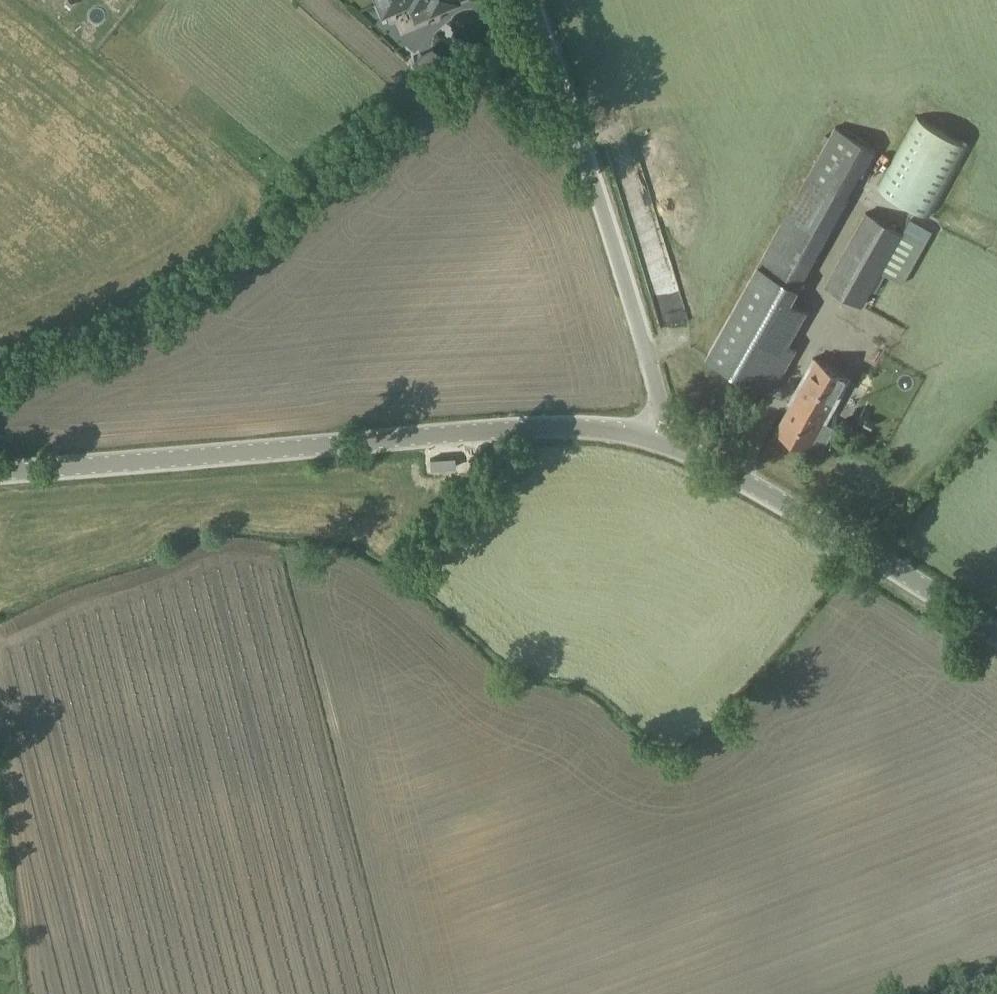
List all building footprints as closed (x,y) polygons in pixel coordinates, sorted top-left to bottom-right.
[(382,2),(380,2),(384,11),(410,0),(417,16),(419,15),(415,6),(428,0),(381,0),(382,2)] [(430,79),(440,68),(422,52),(412,63),(430,79)] [(931,217),(969,147),(917,117),(878,187),(931,217)] [(875,151),(833,128),(756,267),(751,275),(706,358),(771,394),(818,311),(794,298),(798,291),(875,151)] [(862,306),(905,231),(865,210),(825,285),(862,306)] [(641,263),(645,310),(668,309),(664,262),(641,263)] [(660,320),(664,342),(657,344),(659,358),(685,353),(679,316),(660,320)] [(789,403),(791,404),(777,429),(809,446),(823,422),(825,423),(849,378),(813,359),(789,403)]
